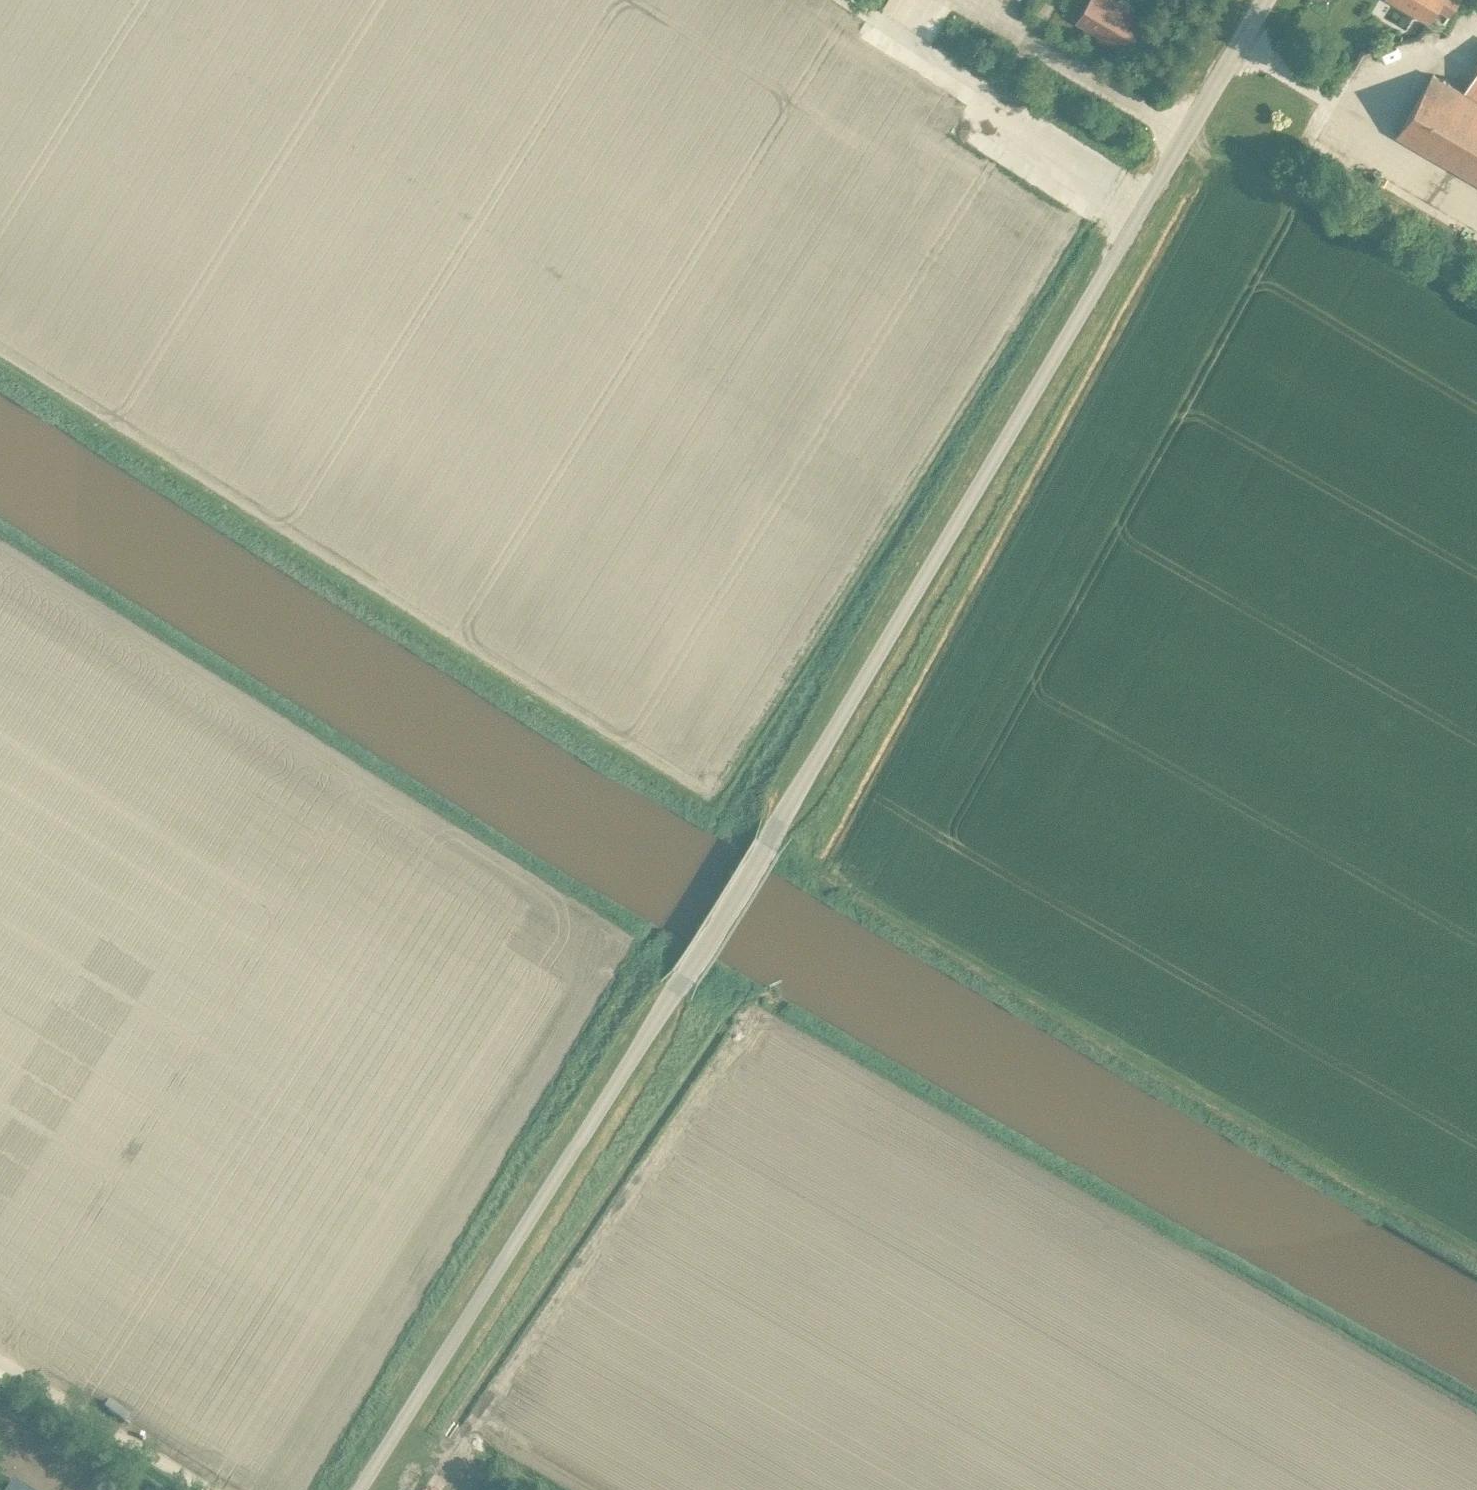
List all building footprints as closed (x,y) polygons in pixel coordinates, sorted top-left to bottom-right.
[(1079,20),(1125,47),(1142,19),(1128,11),(1132,4),(1126,0),(1090,0),(1079,20)] [(1427,19),(1435,5),(1448,13),(1456,0),(1396,0),(1427,19)] [(1463,90),(1476,98),(1476,66),(1463,90)] [(1463,90),(1432,72),(1395,134),(1476,181),(1476,98),(1463,90)] [(89,1489),(132,1489),(98,1469),(86,1488),(89,1489)] [(13,1481),(8,1489),(27,1489),(13,1481)]
